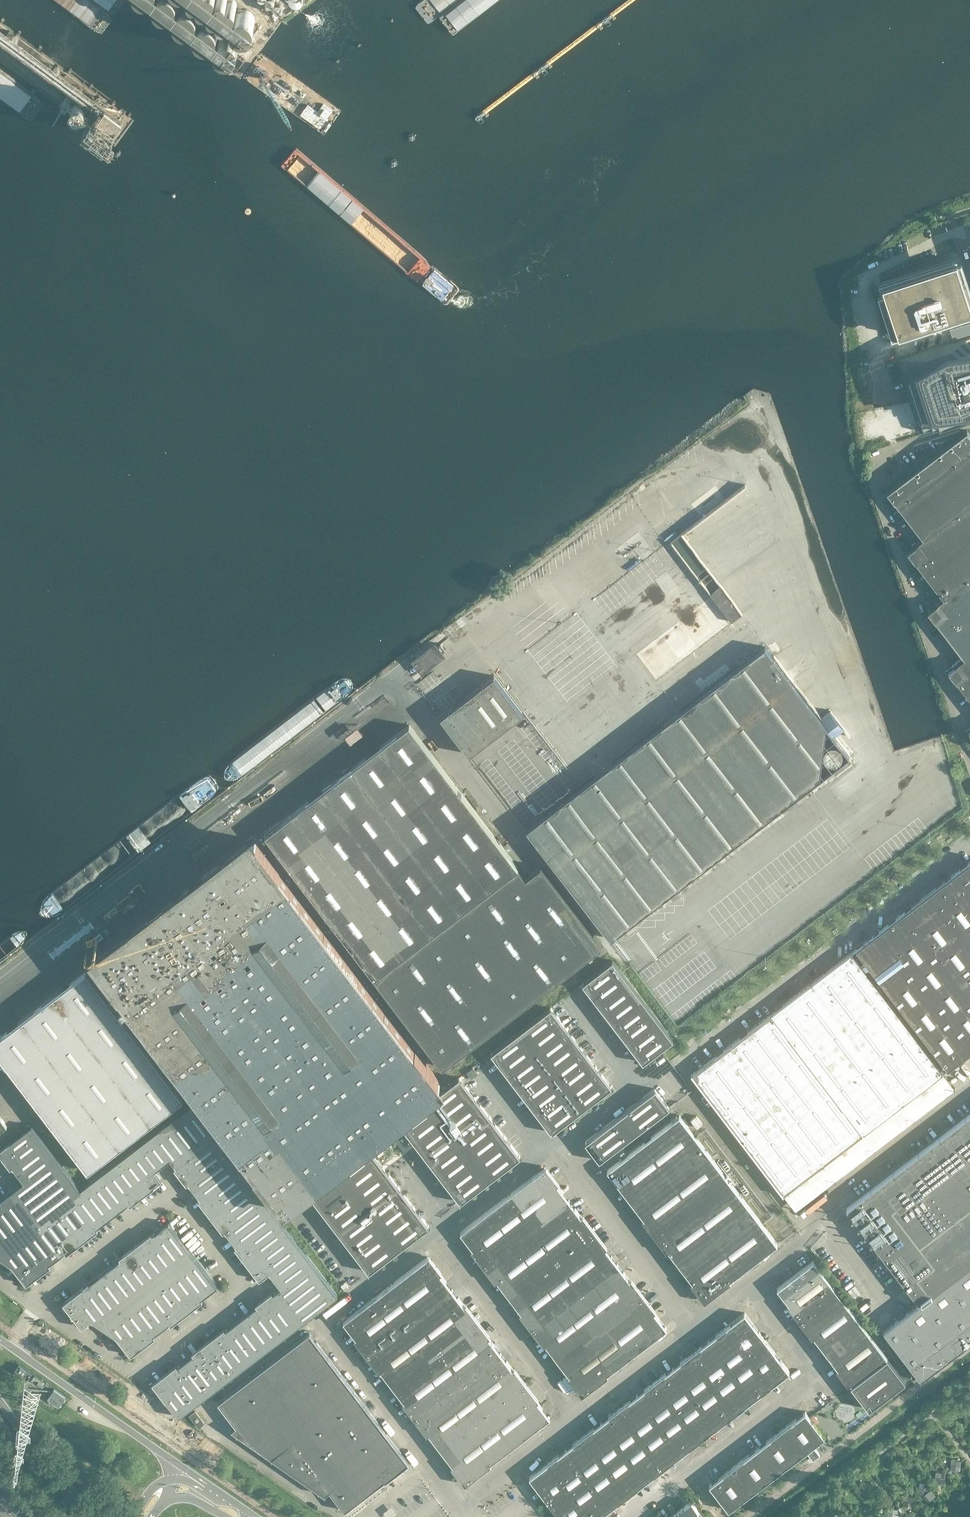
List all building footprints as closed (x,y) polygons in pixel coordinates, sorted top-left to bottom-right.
[(156,1),(156,2),(157,3),(158,5),(159,6),(160,7),(162,8),(163,8),(164,9),(165,9),(166,9),(168,9),(169,9),(171,9),(173,8),(176,10),(176,12),(176,13),(176,14),(176,15),(177,16),(177,17),(177,18),(178,20),(179,21),(181,22),(182,23),(184,24),(186,24),(187,24),(189,24),(190,24),(192,23),(193,23),(196,25),(196,26),(196,27),(196,28),(196,29),(196,30),(197,31),(197,32),(198,34),(199,35),(200,37),(201,37),(202,38),(204,39),(205,39),(207,39),(209,39),(210,39),(212,39),(213,38),(217,40),(216,41),(216,43),(216,44),(216,45),(217,47),(217,48),(218,49),(219,50),(219,51),(221,53),(222,54),(223,54),(225,55),(226,55),(228,55),(229,55),(231,55),(232,54),(233,54),(234,53),(235,52),(237,51),(238,50),(239,48),(239,46),(240,45),(240,44),(240,43),(240,42),(240,40),(239,40),(239,39),(238,38),(238,37),(237,36),(236,34),(235,34),(234,33),(233,32),(231,32),(230,31),(229,31),(227,31),(226,32),(225,32),(224,32),(222,33),(219,30),(220,29),(220,27),(220,26),(219,25),(219,24),(219,23),(218,22),(217,20),(216,19),(215,18),(214,17),(212,17),(210,16),(209,16),(208,16),(206,16),(205,16),(203,17),(202,17),(199,15),(200,14),(200,12),(199,10),(199,9),(198,7),(198,6),(197,5),(196,4),(194,3),(193,2),(192,1),(190,1),(188,1),(187,1),(185,1),(183,2),(182,2),(179,0),(156,0),(156,1)] [(199,1),(200,2),(200,3),(201,4),(202,4),(203,5),(204,5),(205,5),(206,5),(207,4),(208,4),(209,3),(210,2),(211,3),(211,4),(210,4),(210,5),(210,6),(209,6),(209,7),(209,8),(209,9),(210,9),(210,10),(211,11),(211,12),(212,12),(212,13),(213,13),(214,13),(215,13),(216,13),(217,13),(219,14),(219,15),(219,16),(219,17),(220,18),(221,18),(221,19),(222,19),(223,20),(224,20),(225,20),(226,20),(227,20),(228,19),(229,18),(230,17),(232,18),(232,19),(232,20),(231,21),(232,22),(232,23),(232,24),(232,25),(233,26),(234,28),(235,29),(236,30),(238,31),(239,32),(240,32),(242,33),(243,33),(245,33),(246,32),(247,32),(248,32),(250,31),(251,30),(252,29),(252,28),(253,27),(254,27),(254,26),(255,24),(255,22),(255,20),(255,18),(254,17),(254,16),(254,15),(253,14),(252,13),(251,12),(250,11),(249,11),(248,10),(246,9),(245,9),(244,9),(242,9),(241,9),(239,10),(237,11),(235,9),(236,8),(237,7),(237,6),(237,5),(237,4),(237,3),(236,2),(236,1),(235,1),(234,0),(228,0),(199,0),(199,1)] [(282,4),(281,3),(280,3),(279,2),(278,2),(277,3),(276,3),(275,3),(275,4),(274,5),(274,6),(274,7),(274,8),(274,9),(274,10),(275,11),(276,12),(277,12),(278,12),(279,12),(280,12),(281,11),(282,10),(283,9),(283,8),(283,7),(283,6),(283,5),(282,4)] [(87,104),(87,103),(87,102),(87,101),(86,100),(85,99),(84,98),(83,97),(81,97),(80,97),(79,97),(77,98),(76,98),(75,99),(75,100),(74,101),(74,102),(74,103),(74,104),(74,105),(74,107),(75,108),(75,109),(76,109),(77,110),(78,110),(80,111),(81,111),(82,111),(84,110),(85,109),(86,108),(87,107),(87,106),(87,105),(87,104)] [(895,334),(898,333),(884,289),(916,279),(916,278),(916,277),(917,277),(917,276),(918,276),(918,275),(919,275),(920,275),(920,276),(921,276),(921,277),(922,277),(962,264),(961,261),(958,262),(956,259),(881,283),(879,284),(895,334)] [(898,333),(969,310),(969,289),(962,264),(922,277),(921,277),(921,276),(920,276),(920,275),(919,275),(918,275),(918,276),(917,276),(917,277),(916,277),(916,278),(916,279),(884,289),(898,333)] [(950,329),(953,339),(969,333),(969,322),(950,329)] [(966,338),(963,339),(951,343),(899,359),(899,360),(898,360),(898,361),(898,362),(920,429),(920,430),(921,430),(921,431),(922,431),(969,415),(969,341),(966,338)] [(968,431),(967,430),(957,437),(946,446),(912,472),(887,491),(887,492),(895,502),(910,522),(922,537),(924,539),(969,503),(969,434),(968,431)] [(924,539),(922,537),(918,540),(909,546),(906,549),(924,573),(942,596),(944,599),(969,579),(969,503),(924,539)] [(731,621),(742,613),(680,533),(669,541),(731,621)] [(633,589),(654,576),(653,574),(666,566),(659,555),(627,575),(632,582),(630,583),(633,589)] [(944,599),(942,596),(926,609),(932,617),(937,623),(963,656),(965,659),(969,654),(969,579),(944,599)] [(936,624),(937,623),(932,617),(926,609),(925,610),(936,624)] [(418,661),(441,643),(447,638),(446,637),(416,660),(417,661),(418,661)] [(526,828),(528,830),(530,829),(528,827),(580,787),(765,647),(764,645),(579,787),(526,828)] [(530,829),(529,830),(528,830),(611,938),(671,892),(679,886),(783,807),(792,800),(849,756),(836,739),(847,731),(831,710),(820,718),(809,704),(808,703),(800,692),(791,680),(790,679),(784,671),(783,670),(773,656),(772,656),(765,647),(580,787),(528,827),(530,829)] [(965,659),(963,656),(960,659),(956,661),(957,662),(957,661),(958,663),(954,666),(953,665),(953,664),(952,665),(954,667),(952,668),(949,671),(955,679),(958,683),(969,699),(969,654),(965,659)] [(957,662),(956,661),(945,669),(956,684),(958,683),(955,679),(949,671),(952,668),(954,667),(952,665),(953,664),(953,665),(954,666),(958,663),(957,661),(957,662)] [(494,675),(440,716),(459,741),(469,754),(484,743),(496,733),(519,716),(523,713),(494,675)] [(536,730),(525,717),(517,723),(528,736),(536,730)] [(571,905),(541,866),(533,871),(526,877),(523,874),(512,859),(450,778),(409,724),(369,755),(341,777),(318,793),(288,817),(280,823),(279,821),(269,829),(265,832),(264,836),(270,843),(271,842),(335,926),(442,1067),(602,945),(571,905)] [(551,757),(546,761),(558,777),(564,773),(551,757)] [(850,757),(831,771),(835,777),(854,762),(850,757)] [(792,800),(783,807),(787,812),(791,808),(796,805),(792,800)] [(199,882),(255,839),(251,833),(195,876),(162,901),(90,956),(95,962),(166,907),(199,882)] [(415,1050),(279,872),(280,872),(255,839),(199,882),(166,907),(95,962),(255,1171),(255,1172),(279,1204),(440,1082),(415,1049),(415,1050)] [(952,875),(969,898),(969,861),(952,875)] [(952,875),(904,911),(916,926),(941,958),(952,972),(969,958),(969,898),(952,875)] [(679,886),(671,892),(674,895),(677,892),(681,889),(679,886)] [(941,958),(916,926),(904,911),(882,929),(918,976),(941,958)] [(918,976),(882,929),(864,942),(856,949),(850,953),(887,1000),(918,976)] [(942,1071),(887,1000),(850,953),(812,983),(903,1103),(943,1072),(942,1071)] [(952,972),(941,958),(918,976),(887,1000),(942,1071),(947,1068),(948,1069),(969,1052),(969,995),(952,972)] [(952,972),(969,995),(969,958),(952,972)] [(628,980),(613,961),(613,960),(592,976),(588,979),(583,983),(598,1003),(628,980)] [(86,971),(64,988),(23,1019),(0,1037),(0,1055),(41,1110),(88,1171),(183,1098),(86,971)] [(643,1000),(628,980),(598,1003),(613,1022),(643,1000)] [(903,1103),(812,983),(772,1013),(863,1133),(903,1103)] [(628,1042),(658,1019),(643,1000),(613,1022),(628,1042)] [(552,1131),(613,1087),(554,1005),(534,1019),(534,1048),(534,1056),(531,1058),(524,1058),(526,1062),(526,1067),(519,1067),(517,1068),(510,1068),(506,1062),(506,1065),(511,1072),(533,1104),(552,1131)] [(863,1133),(772,1013),(756,1025),(732,1043),(823,1164),(863,1133)] [(643,1062),(660,1049),(673,1039),(668,1032),(658,1019),(628,1042),(643,1062)] [(823,1164),(732,1043),(691,1074),(783,1195),(823,1164)] [(445,1120),(475,1097),(459,1077),(430,1100),(445,1120)] [(634,1134),(669,1107),(655,1088),(620,1115),(634,1134)] [(460,1139),(490,1117),(475,1097),(445,1120),(460,1139)] [(415,1142),(445,1120),(430,1100),(400,1122),(415,1142)] [(159,1166),(170,1158),(210,1128),(192,1104),(120,1159),(143,1189),(146,1192),(144,1189),(145,1188),(147,1187),(148,1188),(160,1178),(154,1170),(159,1166)] [(600,1160),(634,1134),(620,1115),(585,1142),(600,1160)] [(642,1216),(644,1219),(646,1222),(649,1225),(651,1228),(656,1235),(659,1238),(662,1242),(668,1250),(693,1282),(698,1290),(701,1293),(705,1299),(730,1280),(732,1279),(740,1272),(755,1261),(778,1244),(762,1224),(695,1136),(680,1115),(607,1170),(622,1190),(635,1206),(635,1207),(638,1211),(639,1212),(642,1216)] [(702,1123),(696,1115),(691,1120),(697,1127),(702,1123)] [(475,1159),(505,1136),(490,1117),(460,1139),(475,1159)] [(966,1117),(847,1208),(919,1303),(969,1265),(969,1122),(966,1117)] [(460,1139),(445,1120),(415,1142),(430,1162),(460,1139)] [(24,1181),(56,1157),(32,1125),(0,1149),(0,1151),(0,1150),(1,1149),(3,1152),(4,1152),(2,1153),(4,1155),(5,1156),(12,1166),(14,1168),(16,1171),(24,1181)] [(234,1159),(210,1128),(170,1158),(172,1160),(176,1166),(174,1167),(175,1168),(176,1166),(177,1166),(178,1167),(180,1168),(178,1169),(188,1182),(191,1186),(194,1190),(234,1159)] [(520,1156),(505,1136),(475,1159),(490,1179),(520,1156)] [(445,1182),(475,1159),(460,1139),(430,1162),(445,1182)] [(709,1140),(705,1143),(714,1154),(718,1151),(709,1140)] [(368,1147),(338,1169),(354,1189),(383,1167),(368,1147)] [(12,1166),(5,1156),(4,1155),(2,1153),(4,1152),(3,1152),(1,1149),(0,1151),(0,1154),(10,1167),(12,1166)] [(33,1225),(56,1207),(80,1189),(56,1157),(24,1181),(15,1188),(8,1194),(0,1200),(0,1250),(33,1225)] [(723,1158),(719,1161),(728,1171),(732,1168),(723,1158)] [(120,1159),(89,1182),(113,1214),(122,1208),(125,1206),(128,1203),(141,1193),(140,1192),(143,1190),(145,1192),(146,1192),(143,1189),(120,1159)] [(210,1215),(211,1215),(213,1213),(252,1183),(234,1159),(194,1190),(197,1194),(200,1198),(210,1210),(211,1209),(212,1211),(213,1212),(210,1215)] [(461,1202),(490,1179),(475,1159),(445,1182),(461,1202)] [(187,1183),(188,1182),(178,1169),(180,1168),(177,1166),(176,1166),(175,1168),(187,1183)] [(399,1186),(383,1167),(354,1189),(369,1209),(399,1186)] [(569,1200),(563,1192),(544,1168),(510,1193),(535,1225),(569,1200)] [(354,1189),(338,1169),(309,1192),(324,1212),(354,1189)] [(144,1189),(143,1189),(146,1192),(162,1180),(160,1178),(148,1188),(147,1187),(145,1188),(144,1189)] [(741,1181),(738,1184),(746,1195),(750,1192),(741,1181)] [(80,1189),(56,1207),(80,1238),(82,1241),(83,1241),(80,1238),(82,1237),(83,1235),(84,1237),(97,1227),(103,1223),(105,1220),(113,1214),(89,1182),(88,1183),(80,1189)] [(228,1234),(231,1238),(271,1207),(252,1183),(213,1213),(211,1215),(214,1213),(215,1215),(216,1216),(215,1217),(225,1230),(228,1234)] [(384,1229),(414,1206),(399,1186),(369,1209),(384,1229)] [(145,1192),(146,1192),(143,1189),(143,1190),(142,1191),(140,1192),(141,1193),(128,1203),(130,1204),(145,1192)] [(369,1209),(354,1189),(324,1212),(339,1232),(369,1209)] [(483,1265),(535,1225),(510,1193),(460,1232),(473,1249),(471,1250),(483,1265)] [(210,1215),(211,1215),(213,1213),(213,1212),(212,1211),(211,1209),(210,1210),(200,1198),(198,1199),(210,1215)] [(559,1258),(593,1232),(581,1216),(569,1200),(535,1225),(559,1258)] [(756,1201),(752,1204),(761,1215),(765,1212),(756,1201)] [(399,1249),(429,1226),(420,1215),(419,1213),(414,1206),(384,1229),(399,1249)] [(82,1241),(80,1238),(56,1207),(33,1225),(58,1257),(61,1254),(65,1251),(78,1242),(77,1240),(78,1239),(80,1238),(82,1241)] [(247,1262),(247,1263),(250,1260),(289,1231),(271,1207),(231,1238),(234,1242),(237,1245),(240,1250),(243,1254),(246,1258),(247,1257),(248,1259),(250,1260),(247,1262)] [(384,1229),(369,1209),(339,1232),(354,1251),(384,1229)] [(214,1213),(213,1213),(211,1215),(223,1231),(225,1230),(215,1217),(216,1216),(215,1215),(214,1213)] [(583,1215),(581,1216),(593,1232),(595,1230),(583,1215)] [(667,1252),(668,1250),(662,1242),(659,1238),(656,1235),(654,1231),(651,1228),(649,1225),(646,1222),(644,1219),(642,1220),(654,1236),(667,1252)] [(136,1244),(135,1245),(161,1278),(193,1254),(190,1250),(169,1222),(164,1225),(158,1230),(153,1234),(148,1237),(144,1241),(140,1244),(141,1245),(139,1246),(138,1247),(136,1244)] [(58,1257),(33,1225),(0,1250),(0,1257),(8,1262),(13,1266),(25,1282),(26,1284),(27,1283),(25,1280),(26,1279),(28,1278),(29,1279),(49,1263),(50,1263),(55,1259),(58,1257)] [(509,1296),(559,1258),(535,1225),(483,1265),(495,1282),(497,1280),(509,1296)] [(80,1238),(82,1241),(83,1241),(98,1229),(97,1227),(84,1237),(83,1235),(82,1237),(80,1238)] [(399,1249),(384,1229),(354,1251),(369,1271),(399,1249)] [(595,1230),(593,1232),(606,1248),(607,1247),(595,1230)] [(271,1274),(281,1287),(306,1319),(338,1295),(289,1231),(250,1260),(247,1263),(250,1261),(251,1262),(252,1264),(251,1265),(255,1269),(258,1273),(261,1277),(269,1271),(271,1274)] [(136,1244),(135,1245),(137,1247),(138,1247),(139,1246),(141,1245),(140,1244),(144,1241),(148,1237),(153,1234),(151,1232),(136,1244)] [(618,1264),(606,1248),(593,1232),(559,1258),(584,1290),(618,1264)] [(82,1241),(80,1238),(78,1239),(77,1240),(78,1242),(65,1251),(66,1253),(82,1241)] [(117,1262),(113,1265),(137,1296),(161,1278),(135,1245),(137,1248),(136,1249),(134,1250),(133,1249),(129,1252),(125,1255),(121,1259),(117,1262)] [(137,1248),(137,1247),(135,1245),(119,1257),(121,1259),(125,1255),(129,1252),(133,1249),(134,1250),(136,1249),(137,1248)] [(247,1262),(247,1263),(250,1260),(248,1259),(247,1257),(246,1258),(243,1254),(240,1250),(237,1245),(235,1247),(247,1262)] [(193,1254),(161,1278),(187,1312),(185,1309),(186,1308),(188,1307),(189,1308),(202,1298),(207,1294),(213,1289),(217,1286),(196,1258),(193,1254)] [(453,1290),(443,1277),(440,1273),(442,1272),(429,1256),(428,1257),(427,1257),(392,1283),(418,1317),(453,1290)] [(532,1330),(584,1290),(559,1258),(509,1296),(521,1312),(520,1314),(532,1330)] [(250,1261),(250,1260),(247,1263),(259,1279),(261,1277),(258,1273),(255,1269),(251,1265),(252,1264),(251,1262),(250,1261)] [(787,1301),(790,1305),(793,1309),(796,1313),(799,1317),(800,1319),(801,1320),(838,1293),(813,1260),(777,1288),(781,1294),(784,1297),(787,1301)] [(25,1280),(27,1283),(51,1265),(49,1263),(29,1279),(28,1278),(26,1279),(25,1280)] [(608,1322),(642,1296),(630,1280),(624,1272),(618,1264),(584,1290),(608,1322)] [(100,1325),(137,1296),(113,1265),(108,1268),(104,1271),(100,1274),(96,1278),(91,1281),(87,1284),(83,1287),(79,1290),(75,1293),(71,1296),(67,1299),(63,1302),(64,1303),(67,1301),(68,1302),(69,1304),(68,1304),(84,1325),(91,1319),(93,1320),(95,1322),(97,1323),(100,1325)] [(919,1303),(908,1312),(926,1337),(969,1303),(969,1265),(919,1303)] [(161,1278),(137,1296),(161,1329),(164,1326),(169,1323),(174,1319),(178,1316),(182,1313),(181,1312),(183,1311),(184,1309),(186,1312),(187,1312),(161,1278)] [(632,1278),(630,1280),(642,1296),(644,1295),(632,1278)] [(731,1282),(730,1280),(705,1299),(701,1293),(698,1290),(693,1282),(691,1284),(705,1302),(731,1282)] [(367,1356),(418,1317),(392,1283),(343,1321),(356,1338),(354,1339),(367,1356)] [(249,1311),(241,1317),(266,1350),(306,1319),(281,1287),(277,1290),(273,1293),(272,1291),(271,1292),(272,1293),(273,1295),(272,1296),(270,1297),(270,1296),(257,1305),(249,1311)] [(479,1321),(466,1304),(464,1305),(453,1290),(418,1317),(443,1349),(479,1321)] [(558,1360),(608,1322),(584,1290),(532,1330),(544,1345),(545,1344),(558,1360)] [(255,1303),(257,1305),(270,1296),(270,1297),(272,1296),(273,1295),(272,1293),(271,1292),(255,1303)] [(838,1293),(801,1320),(803,1322),(804,1324),(814,1336),(820,1344),(823,1349),(826,1353),(863,1325),(838,1293)] [(644,1295),(642,1296),(654,1311),(656,1310),(644,1295)] [(159,1331),(161,1329),(137,1296),(100,1325),(114,1335),(117,1337),(119,1339),(131,1355),(132,1354),(129,1351),(131,1350),(132,1349),(133,1350),(154,1334),(159,1331)] [(660,1319),(654,1311),(642,1296),(608,1322),(633,1354),(634,1354),(667,1328),(660,1319)] [(185,1309),(187,1312),(203,1300),(202,1298),(189,1308),(188,1307),(186,1308),(185,1309)] [(82,1327),(84,1325),(68,1304),(69,1304),(68,1302),(67,1301),(64,1303),(82,1327)] [(969,1342),(969,1303),(926,1337),(908,1312),(884,1330),(916,1372),(921,1379),(963,1347),(969,1342)] [(800,1322),(801,1320),(800,1319),(799,1317),(796,1313),(793,1309),(790,1305),(788,1306),(800,1322)] [(186,1312),(187,1312),(185,1309),(184,1309),(183,1311),(181,1312),(182,1313),(178,1316),(174,1319),(169,1323),(171,1324),(186,1312)] [(762,1336),(759,1331),(756,1328),(753,1324),(751,1321),(748,1317),(745,1313),(740,1316),(736,1319),(732,1322),(728,1325),(727,1326),(749,1356),(767,1342),(766,1340),(764,1337),(762,1336)] [(208,1339),(208,1340),(210,1343),(234,1374),(266,1350),(241,1317),(233,1323),(225,1329),(213,1339),(214,1340),(212,1341),(211,1342),(208,1339)] [(393,1387),(443,1349),(418,1317),(367,1356),(378,1371),(380,1370),(393,1387)] [(812,1338),(814,1336),(804,1324),(803,1322),(801,1320),(800,1322),(812,1338)] [(502,1354),(491,1340),(489,1337),(490,1336),(479,1321),(443,1349),(467,1381),(502,1354)] [(558,1360),(570,1376),(582,1392),(607,1374),(632,1355),(633,1354),(608,1322),(558,1360)] [(835,1364),(838,1368),(841,1372),(844,1376),(848,1381),(851,1385),(887,1357),(863,1325),(826,1353),(829,1356),(832,1360),(835,1364)] [(749,1356),(727,1326),(721,1330),(712,1337),(709,1340),(731,1369),(749,1356)] [(208,1339),(208,1340),(210,1343),(211,1342),(212,1341),(214,1340),(213,1339),(225,1329),(224,1327),(208,1339)] [(385,1481),(409,1463),(309,1332),(218,1402),(236,1426),(233,1429),(232,1429),(301,1477),(326,1494),(326,1493),(329,1491),(330,1490),(345,1510),(385,1480),(385,1481)] [(129,1351),(132,1354),(155,1336),(154,1334),(133,1350),(132,1349),(131,1350),(129,1351)] [(189,1357),(185,1360),(210,1392),(234,1374),(210,1343),(208,1340),(210,1343),(208,1344),(207,1345),(206,1344),(193,1354),(189,1357)] [(210,1343),(208,1340),(192,1352),(193,1354),(206,1344),(207,1345),(208,1344),(210,1343)] [(731,1369),(709,1340),(705,1343),(701,1346),(696,1350),(695,1351),(693,1352),(691,1354),(713,1383),(731,1369)] [(787,1367),(783,1363),(778,1356),(775,1352),(772,1348),(770,1346),(769,1344),(767,1342),(749,1356),(772,1385),(773,1384),(777,1381),(781,1378),(783,1376),(785,1375),(787,1373),(790,1371),(787,1367)] [(416,1420),(467,1381),(443,1349),(393,1387),(404,1401),(402,1402),(416,1420)] [(526,1386),(502,1354),(467,1381),(491,1413),(526,1386)] [(713,1383),(691,1354),(689,1355),(686,1357),(685,1358),(677,1364),(673,1367),(695,1397),(713,1383)] [(772,1385),(749,1356),(731,1369),(754,1399),(757,1396),(765,1390),(767,1389),(769,1387),(772,1385)] [(887,1357),(851,1385),(854,1390),(860,1397),(865,1404),(867,1406),(869,1409),(892,1392),(906,1381),(905,1380),(887,1357)] [(182,1363),(178,1366),(161,1378),(157,1382),(158,1383),(157,1384),(155,1385),(153,1382),(152,1382),(154,1385),(178,1416),(210,1392),(185,1360),(182,1363)] [(153,1382),(155,1385),(157,1384),(158,1383),(157,1382),(161,1378),(178,1366),(176,1364),(153,1382)] [(695,1397),(673,1367),(669,1370),(661,1376),(659,1378),(657,1379),(655,1381),(677,1410),(695,1397)] [(849,1386),(851,1385),(848,1381),(844,1376),(841,1372),(838,1368),(836,1370),(849,1386)] [(754,1399),(731,1369),(713,1383),(736,1412),(740,1409),(742,1408),(750,1402),(754,1399)] [(608,1375),(607,1374),(582,1392),(570,1376),(568,1377),(582,1395),(608,1375)] [(442,1450),(491,1413),(467,1381),(416,1420),(427,1434),(429,1433),(442,1450)] [(677,1410),(655,1381),(653,1382),(651,1384),(649,1386),(641,1392),(637,1395),(659,1424),(677,1410)] [(736,1412),(713,1383),(695,1397),(718,1426),(721,1423),(729,1417),(731,1416),(733,1414),(736,1412)] [(550,1417),(526,1386),(491,1413),(515,1444),(550,1417)] [(47,1399),(59,1407),(66,1397),(54,1389),(47,1399)] [(659,1424),(637,1395),(633,1397),(625,1403),(623,1405),(621,1407),(619,1408),(641,1438),(659,1424)] [(718,1426),(695,1397),(677,1410),(700,1440),(702,1438),(704,1436),(706,1435),(714,1429),(718,1426)] [(641,1438),(619,1408),(617,1410),(615,1412),(613,1413),(605,1419),(601,1422),(623,1451),(641,1438)] [(700,1440),(677,1410),(659,1424),(682,1454),(686,1451),(693,1445),(695,1443),(698,1441),(700,1440)] [(204,1422),(195,1411),(190,1415),(199,1427),(204,1422)] [(822,1439),(825,1437),(818,1428),(809,1417),(805,1411),(801,1414),(791,1423),(781,1430),(801,1455),(806,1451),(813,1446),(818,1442),(822,1439)] [(466,1482),(490,1463),(515,1444),(491,1413),(442,1450),(453,1465),(466,1482)] [(623,1451),(601,1422),(597,1425),(589,1431),(587,1432),(585,1434),(583,1436),(605,1465),(623,1451)] [(682,1454),(659,1424),(641,1438),(664,1467),(666,1466),(668,1464),(670,1462),(678,1456),(682,1454)] [(801,1455),(781,1430),(772,1437),(762,1444),(757,1448),(777,1473),(801,1455)] [(605,1465),(583,1436),(581,1437),(579,1439),(577,1440),(569,1446),(565,1449),(587,1479),(605,1465)] [(664,1467),(641,1438),(623,1451),(646,1481),(650,1478),(658,1472),(660,1470),(662,1469),(664,1467)] [(820,1455),(813,1446),(806,1451),(809,1455),(810,1456),(813,1460),(820,1455)] [(777,1473),(757,1448),(753,1451),(742,1459),(733,1466),(753,1492),(777,1473)] [(587,1479),(565,1449),(558,1455),(550,1461),(547,1463),(569,1493),(587,1479)] [(646,1481),(623,1451),(605,1465),(628,1495),(630,1493),(632,1491),(634,1490),(642,1484),(646,1481)] [(960,1471),(962,1461),(957,1460),(957,1459),(952,1458),(950,1469),(951,1469),(955,1470),(955,1471),(960,1471)] [(491,1464),(490,1463),(466,1482),(453,1465),(451,1466),(465,1484),(491,1464)] [(569,1493),(547,1463),(544,1465),(529,1477),(540,1491),(548,1502),(552,1506),(569,1493)] [(628,1495),(605,1465),(587,1479),(610,1508),(615,1505),(622,1499),(626,1496),(628,1495)] [(753,1492),(733,1466),(724,1474),(714,1481),(709,1485),(728,1510),(753,1492)] [(944,1484),(946,1473),(940,1472),(936,1472),(934,1483),(944,1484)] [(587,1479),(569,1493),(588,1516),(598,1516),(599,1516),(601,1515),(606,1511),(610,1508),(587,1479)] [(929,1490),(930,1485),(925,1484),(920,1483),(919,1494),(924,1494),(924,1490),(929,1490)] [(927,1503),(936,1495),(931,1489),(929,1490),(922,1496),(927,1503)] [(569,1493),(552,1506),(554,1510),(560,1516),(588,1516),(569,1493)] [(912,1507),(913,1499),(914,1498),(914,1497),(904,1496),(903,1506),(907,1506),(907,1507),(912,1507)] [(702,1514),(699,1510),(692,1501),(670,1516),(704,1516),(702,1514)] [(898,1509),(893,1509),(893,1508),(888,1508),(887,1516),(897,1516),(898,1509)]
